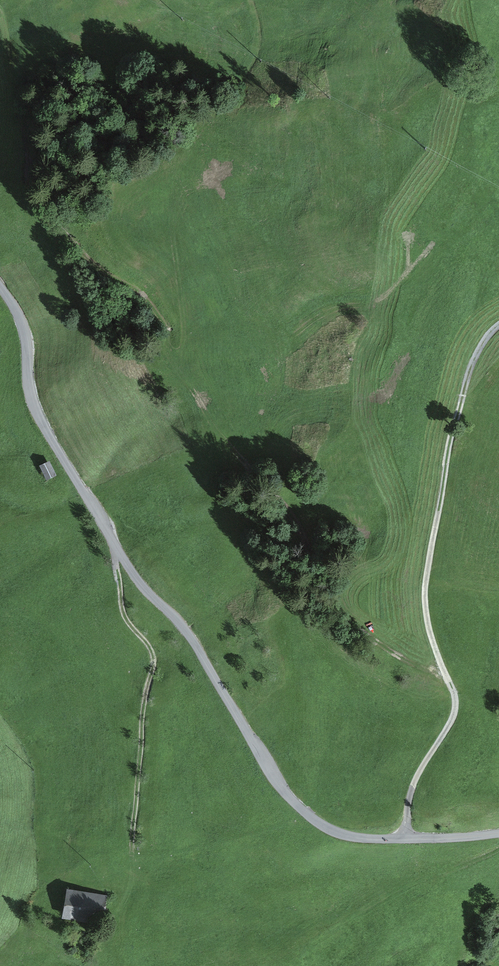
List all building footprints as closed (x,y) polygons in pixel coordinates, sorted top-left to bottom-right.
[(50,461),(39,466),(46,480),(56,475),(50,461)] [(103,896),(69,891),(65,916),(100,920),(103,896)]
